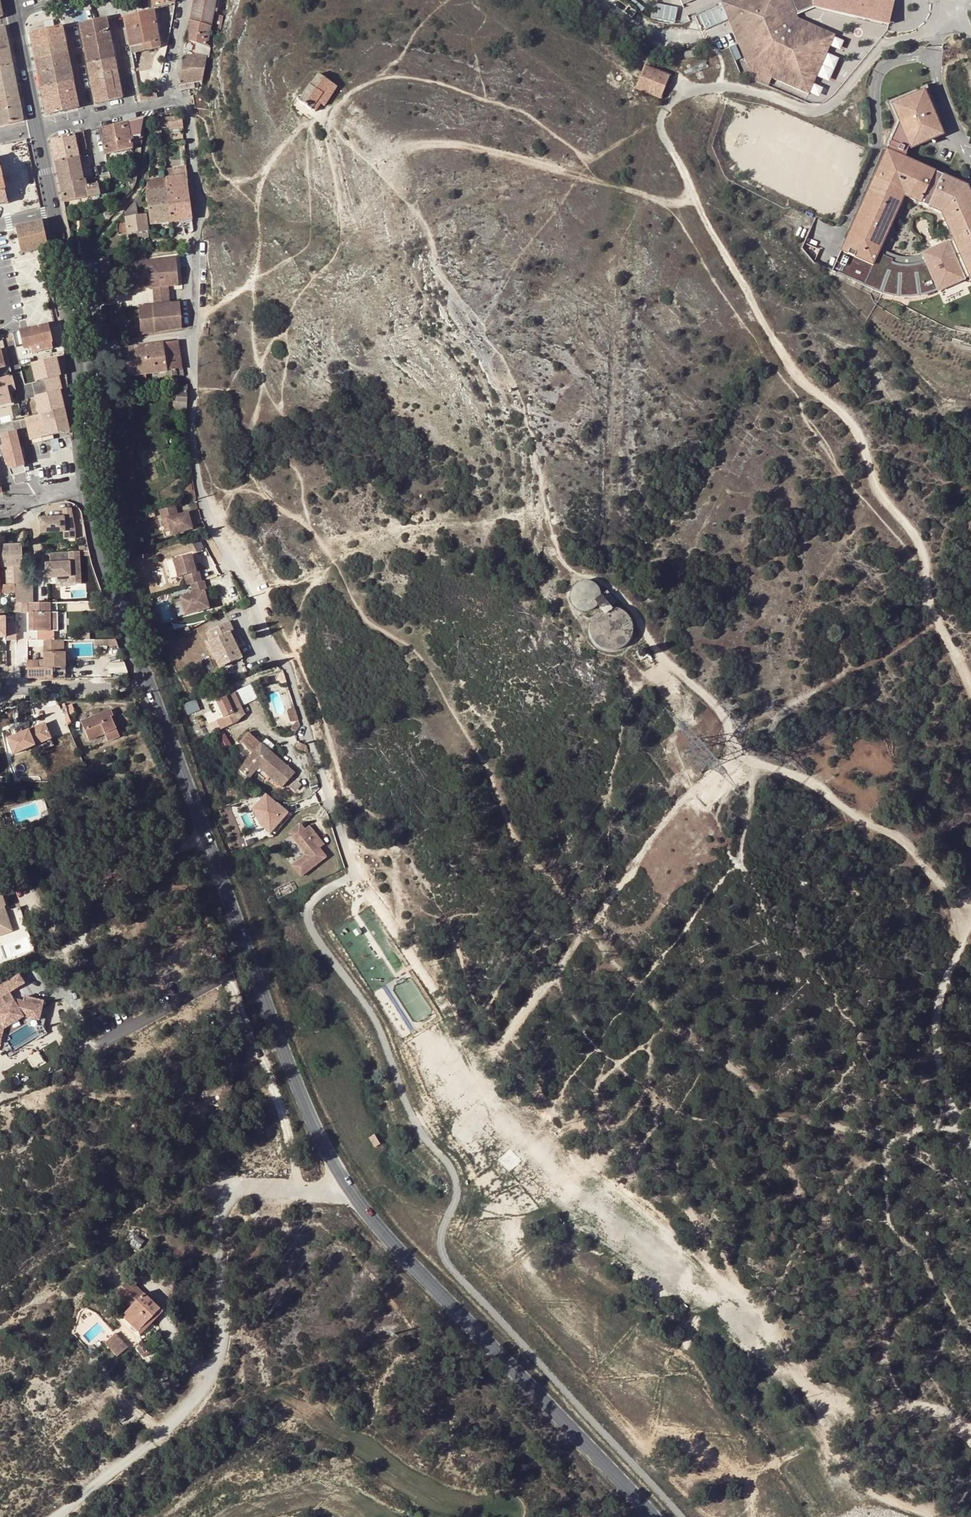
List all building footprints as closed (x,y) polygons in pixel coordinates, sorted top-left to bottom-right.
[(191,21),(211,26),(216,0),(195,0),(191,21)] [(726,0),(723,0),(719,2),(748,68),(745,75),(766,86),(770,77),(773,71),(753,61),(726,0)] [(753,61),(773,71),(770,77),(809,93),(833,34),(795,20),(794,17),(787,0),(726,0),(753,61)] [(794,17),(814,8),(888,25),(889,22),(893,2),(885,0),(787,0),(794,17)] [(154,10),(125,16),(131,48),(142,46),(143,52),(161,47),(160,41),(156,20),(154,10)] [(28,20),(31,34),(47,31),(45,21),(40,17),(28,20)] [(79,23),(88,65),(115,59),(107,17),(79,23)] [(173,18),(156,20),(160,41),(168,40),(173,18)] [(208,46),(211,26),(191,21),(187,40),(198,43),(197,54),(207,57),(209,57),(211,46),(208,46)] [(9,49),(5,27),(0,28),(0,51),(9,49)] [(47,31),(31,34),(38,75),(70,68),(62,28),(47,31)] [(198,43),(187,40),(185,57),(197,54),(198,43)] [(142,46),(131,48),(132,55),(143,52),(142,46)] [(0,51),(0,68),(13,66),(9,49),(0,51)] [(195,81),(203,79),(207,57),(197,54),(185,57),(180,84),(195,81)] [(115,59),(88,65),(96,104),(123,98),(115,59)] [(0,68),(0,88),(16,84),(13,66),(0,68)] [(669,76),(645,66),(635,88),(660,98),(669,76)] [(70,68),(38,75),(41,88),(73,81),(70,68)] [(304,95),(299,102),(311,110),(312,108),(316,111),(318,109),(321,104),(324,106),(337,87),(319,74),(311,85),(310,85),(303,94),(304,95)] [(73,81),(41,88),(46,114),(78,108),(73,81)] [(197,88),(195,81),(180,84),(179,91),(197,88)] [(969,277),(970,281),(970,193),(968,186),(906,157),(914,138),(920,141),(923,136),(928,138),(930,134),(932,135),(944,110),(927,83),(896,102),(907,119),(837,268),(863,285),(872,290),(881,293),(900,297),(919,296),(929,293),(969,277)] [(0,88),(0,102),(19,98),(16,84),(0,88)] [(0,102),(0,125),(23,119),(19,98),(0,102)] [(157,119),(155,129),(184,126),(183,116),(157,119)] [(101,128),(106,154),(134,148),(133,145),(142,144),(144,119),(101,128)] [(78,151),(88,149),(84,132),(75,134),(78,151)] [(56,163),(80,158),(78,151),(75,134),(51,139),(56,163)] [(84,180),(80,158),(56,163),(60,186),(84,180)] [(9,202),(0,164),(0,204),(9,202)] [(187,176),(166,178),(168,189),(172,222),(192,219),(187,176)] [(148,180),(147,182),(147,192),(168,189),(166,178),(148,180)] [(60,186),(64,202),(101,195),(98,184),(88,186),(86,179),(84,180),(60,186)] [(168,189),(147,192),(151,225),(172,222),(168,189)] [(136,210),(136,205),(135,206),(125,213),(127,224),(117,226),(119,235),(148,230),(145,215),(142,215),(141,209),(136,210)] [(37,250),(48,248),(42,221),(15,227),(18,237),(21,254),(29,252),(37,250)] [(100,258),(101,274),(110,273),(109,257),(100,258)] [(152,287),(154,303),(138,304),(140,334),(182,330),(180,300),(170,301),(168,286),(179,285),(176,257),(132,261),(134,289),(152,287)] [(48,325),(20,331),(24,346),(31,344),(39,342),(52,340),(48,325)] [(182,369),(178,341),(164,343),(168,371),(182,369)] [(41,350),(39,342),(31,344),(33,353),(41,350)] [(164,343),(125,348),(129,376),(168,371),(164,343)] [(14,374),(0,377),(0,420),(14,417),(11,404),(20,403),(14,374)] [(188,385),(176,385),(176,410),(188,410),(188,385)] [(64,409),(26,418),(31,440),(69,431),(64,409)] [(3,433),(11,472),(30,468),(22,429),(3,433)] [(1,477),(8,474),(4,462),(0,464),(0,473),(1,477)] [(175,506),(159,510),(161,518),(165,531),(170,530),(167,517),(178,515),(175,506)] [(75,508),(62,508),(63,519),(40,519),(40,533),(65,533),(65,539),(75,539),(75,508)] [(10,564),(9,545),(0,545),(0,564),(10,564)] [(81,554),(68,554),(68,564),(46,565),(46,579),(70,578),(70,585),(81,585),(81,554)] [(186,585),(190,584),(202,581),(199,570),(196,571),(191,554),(173,558),(178,576),(184,575),(186,585)] [(202,581),(190,584),(193,592),(180,596),(186,615),(209,608),(204,589),(207,588),(205,580),(202,581)] [(595,606),(596,604),(597,602),(598,601),(598,600),(598,599),(598,598),(599,597),(599,596),(599,594),(598,591),(596,588),(595,587),(594,585),(590,583),(588,582),(583,582),(578,583),(577,584),(574,586),(572,587),(571,589),(570,596),(570,599),(571,601),(572,604),(574,606),(577,608),(579,610),(581,610),(585,610),(587,610),(590,609),(593,608),(595,606)] [(32,584),(15,585),(16,603),(29,603),(33,603),(32,584)] [(0,586),(0,595),(1,604),(16,603),(14,585),(0,586)] [(597,602),(596,604),(601,611),(603,612),(607,609),(615,602),(606,590),(599,596),(599,597),(598,598),(598,599),(598,600),(598,601),(597,602)] [(50,620),(50,603),(33,603),(29,603),(29,631),(40,631),(40,640),(44,640),(50,640),(50,620)] [(603,612),(601,611),(600,612),(599,612),(596,614),(593,618),(591,622),(590,624),(590,628),(590,631),(591,636),(592,639),(595,642),(596,644),(598,645),(602,648),(606,649),(609,650),(616,649),(618,648),(621,648),(624,645),(625,644),(627,643),(629,639),(630,635),(631,634),(631,630),(631,627),(630,624),(630,622),(627,617),(624,614),(623,613),(622,612),(621,611),(619,610),(617,610),(616,610),(615,609),(611,609),(607,609),(603,612)] [(229,632),(208,643),(220,668),(242,657),(229,632)] [(255,637),(245,640),(249,653),(259,650),(255,637)] [(50,640),(44,640),(44,647),(44,663),(27,663),(28,679),(53,679),(53,668),(65,668),(65,652),(64,652),(60,652),(60,640),(54,640),(50,640)] [(210,722),(213,731),(250,719),(244,704),(258,699),(253,686),(220,697),(226,717),(210,722)] [(60,709),(67,725),(72,723),(71,719),(76,717),(71,704),(65,706),(60,709)] [(104,733),(105,733),(116,729),(113,720),(111,716),(113,716),(110,709),(81,722),(88,740),(104,733)] [(18,754),(56,738),(49,721),(11,737),(18,754)] [(105,733),(104,733),(107,741),(119,736),(116,729),(105,733)] [(227,733),(219,736),(225,749),(233,745),(227,733)] [(252,754),(261,744),(250,733),(242,743),(248,749),(248,750),(252,754)] [(259,767),(282,788),(294,773),(261,744),(252,754),(239,769),(249,778),(259,767)] [(289,815),(265,793),(253,808),(260,820),(274,833),(289,815)] [(302,821),(290,829),(305,850),(304,853),(292,862),(300,874),(326,856),(320,847),(315,840),(320,837),(317,833),(313,836),(310,832),(315,829),(311,823),(306,827),(302,821)] [(320,837),(315,840),(320,847),(324,843),(320,837)] [(53,874),(48,878),(54,886),(59,883),(53,874)] [(0,889),(0,893),(6,911),(10,910),(3,889),(0,889)] [(0,893),(0,935),(8,932),(5,923),(9,922),(6,911),(0,893)] [(10,910),(6,911),(9,922),(12,931),(26,927),(20,907),(10,910)] [(4,1048),(7,1031),(33,1018),(47,1019),(49,999),(29,996),(20,1001),(15,991),(30,983),(25,974),(0,987),(0,1047),(4,1048)] [(131,1277),(117,1292),(128,1302),(142,1287),(131,1277)] [(145,1294),(122,1318),(138,1332),(161,1310),(145,1294)] [(164,1313),(161,1310),(138,1332),(141,1336),(164,1313)] [(117,1332),(107,1342),(121,1356),(131,1346),(117,1332)] [(148,1351),(143,1344),(137,1349),(141,1356),(148,1351)]
